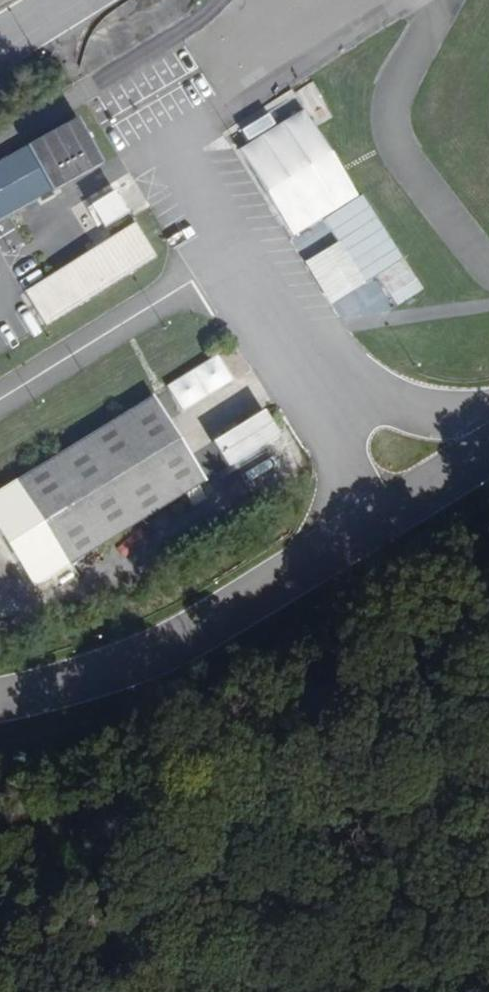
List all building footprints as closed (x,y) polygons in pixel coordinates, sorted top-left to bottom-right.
[(398,310),(426,292),(309,107),(279,126),(271,113),(243,131),(251,144),(238,152),(334,305),(378,277),(398,310)] [(111,164),(85,116),(0,160),(0,222),(111,164)] [(90,176),(99,192),(88,198),(107,230),(133,214),(105,167),(90,176)] [(44,324),(160,260),(141,225),(25,289),(44,324)] [(167,386),(182,412),(236,382),(221,356),(167,386)] [(0,489),(0,525),(39,586),(210,477),(154,391),(0,489)] [(215,446),(232,470),(285,434),(269,409),(215,446)]
